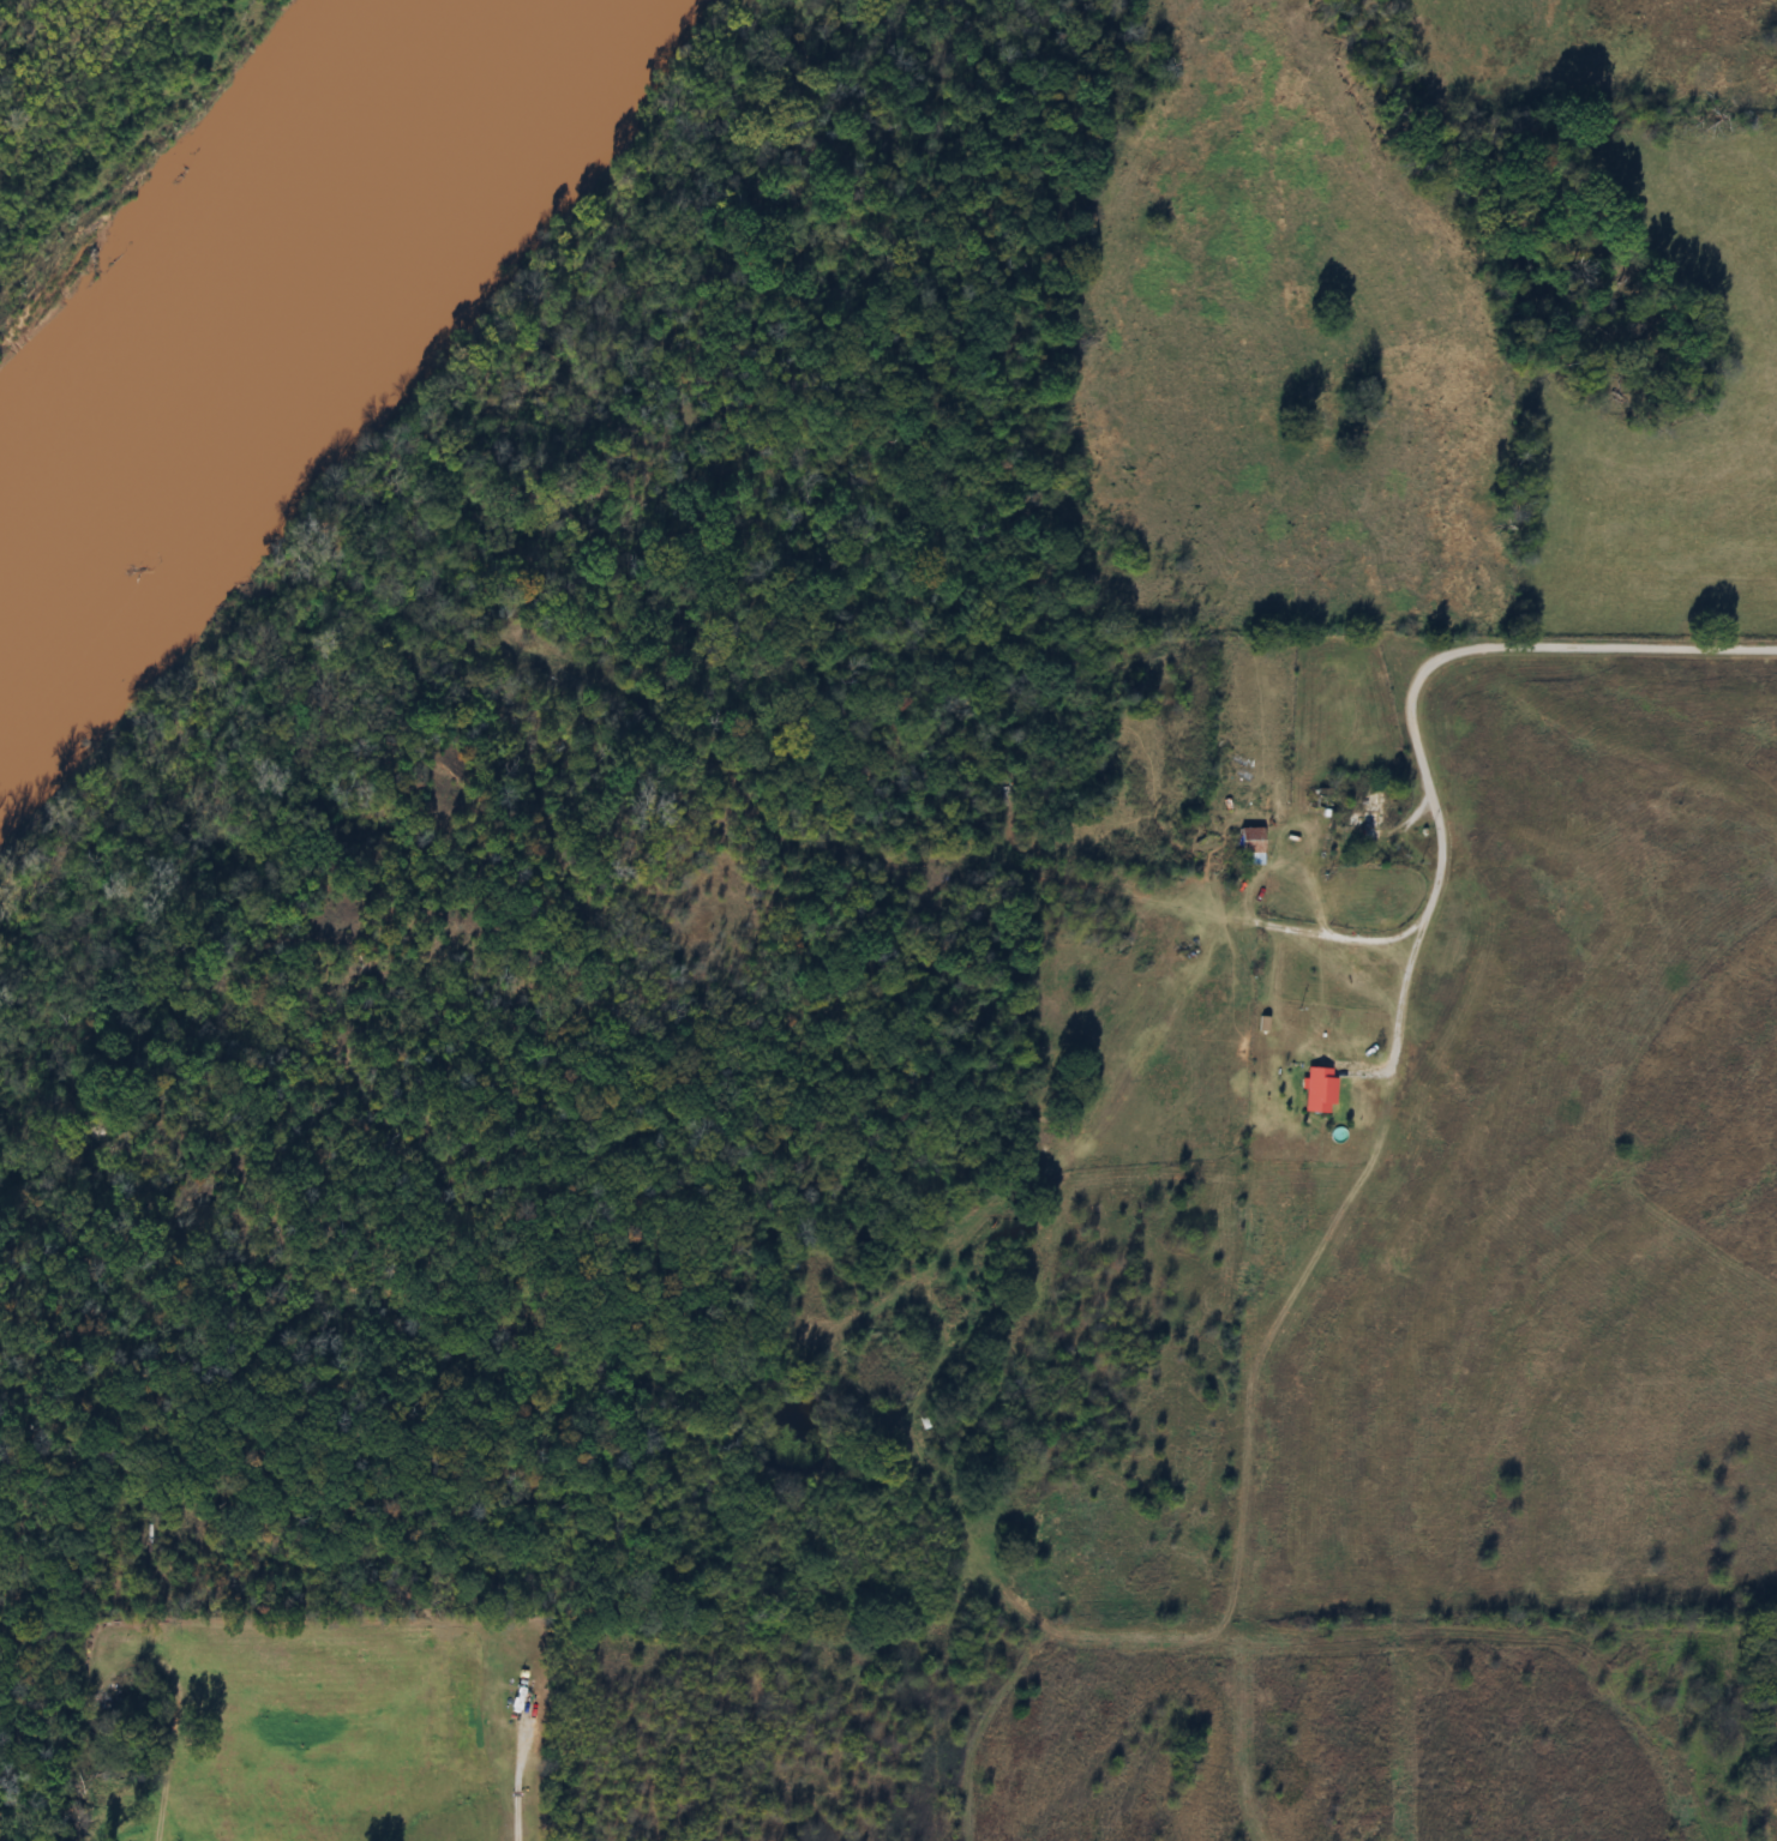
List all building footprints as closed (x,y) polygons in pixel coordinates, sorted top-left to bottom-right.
[(1235,829),(1235,855),(1262,855),(1262,829),(1235,829)]
